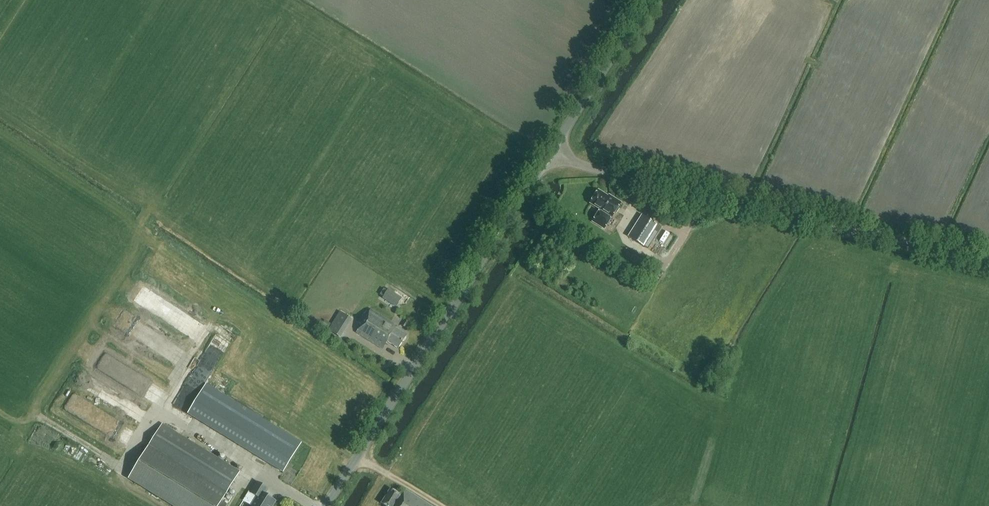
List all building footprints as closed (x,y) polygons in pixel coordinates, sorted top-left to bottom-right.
[(608,197),(598,191),(590,203),(600,209),(599,211),(593,221),(605,228),(611,218),(621,202),(609,195),(608,197)] [(643,215),(629,237),(648,249),(662,227),(643,215)] [(394,294),(387,290),(381,299),(388,304),(394,294)] [(398,349),(407,335),(396,328),(397,326),(371,310),(356,333),(383,349),(387,342),(398,349)] [(340,312),(335,319),(345,326),(350,318),(340,312)] [(283,472),(301,443),(206,384),(187,414),(283,472)] [(131,474),(183,505),(226,505),(227,504),(222,501),(240,472),(162,424),(131,474)] [(276,502),(265,495),(268,490),(257,483),(251,493),(258,497),(252,505),(273,505),(276,502)] [(406,490),(402,496),(391,489),(381,504),(384,505),(430,505),(406,490)]
